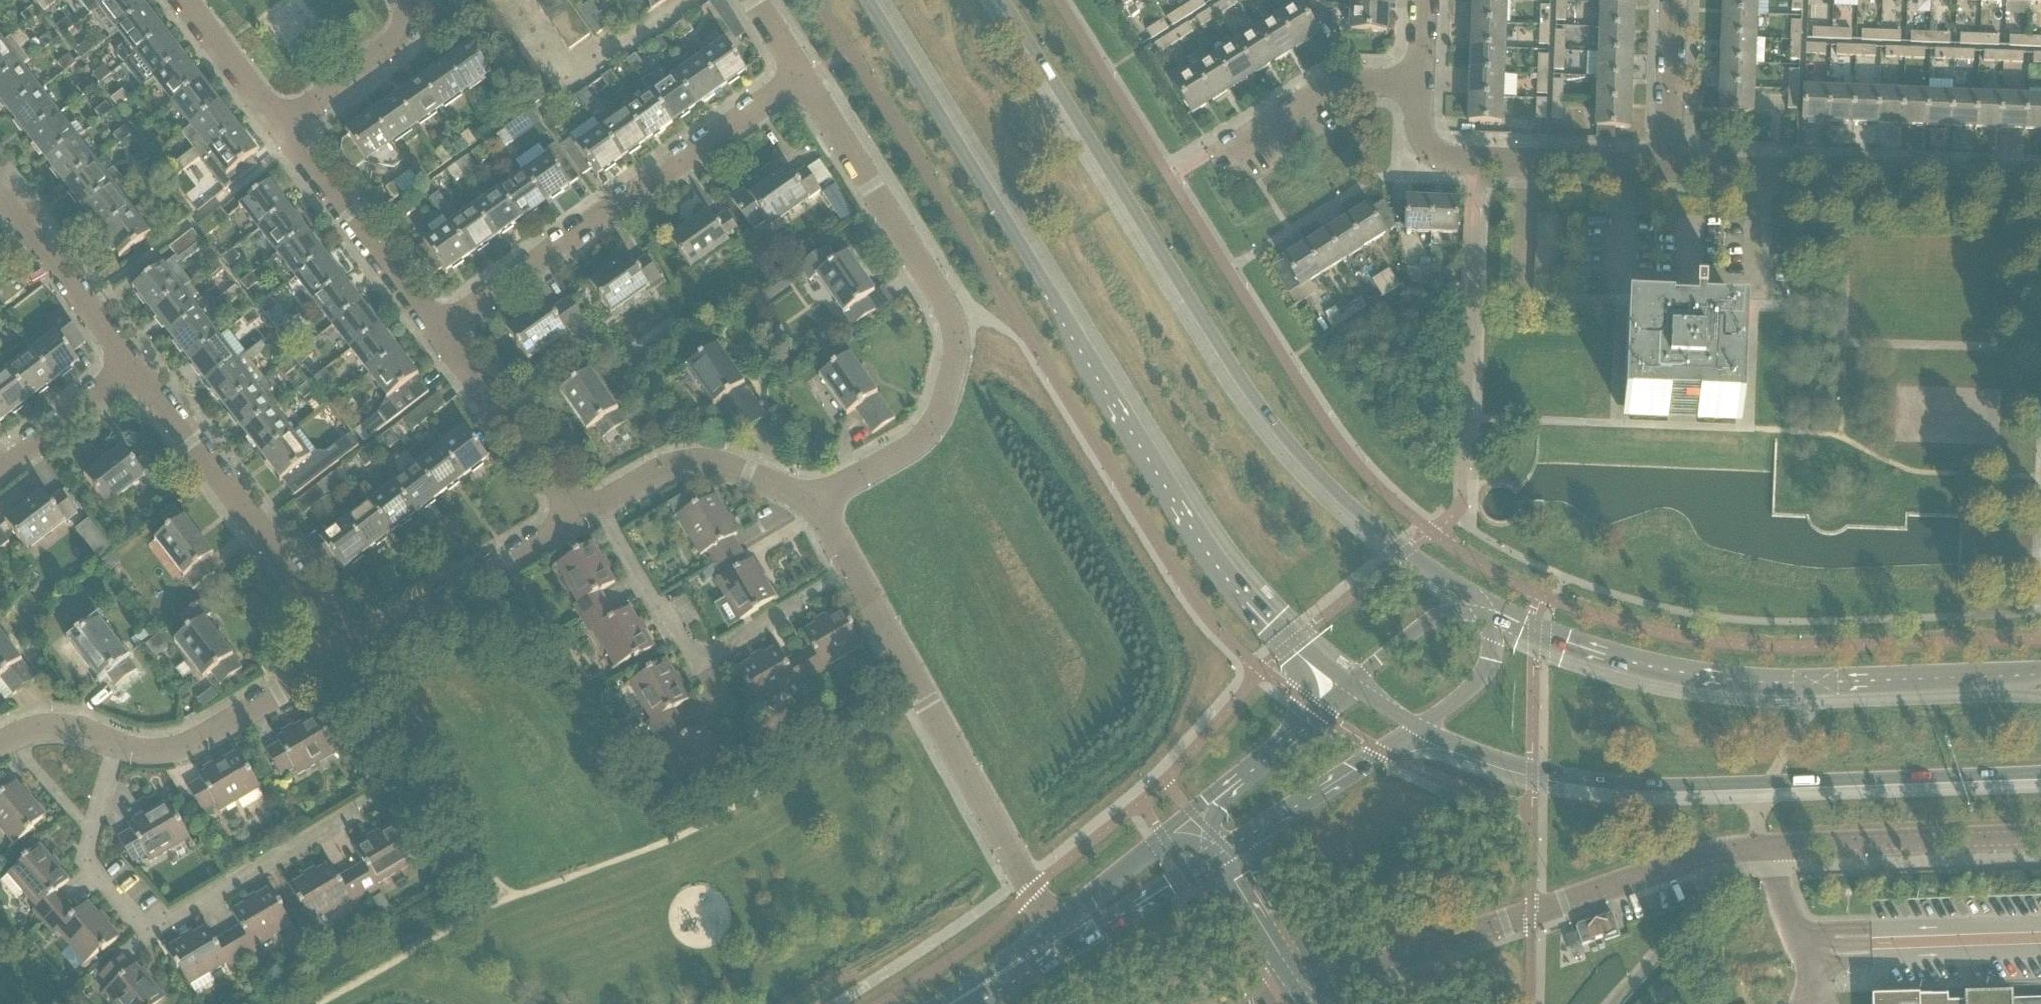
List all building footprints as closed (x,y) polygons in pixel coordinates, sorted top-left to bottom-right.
[(37,3),(44,12),(55,3),(53,0),(42,0),(37,3)] [(100,7),(109,0),(79,0),(90,15),(100,7)] [(118,31),(145,10),(138,0),(109,0),(100,7),(118,31)] [(458,8),(456,10),(457,11),(473,0),(452,0),(458,8)] [(540,10),(554,0),(533,0),(540,10)] [(547,20),(568,5),(564,0),(554,0),(540,10),(547,20)] [(651,11),(667,0),(650,0),(651,11)] [(709,3),(718,16),(729,9),(724,0),(713,0),(709,3)] [(1183,8),(1189,17),(1205,6),(1205,5),(1201,0),(1196,0),(1183,8)] [(1213,7),(1219,16),(1235,5),(1232,0),(1224,0),(1213,7)] [(1472,23),(1506,24),(1507,0),(1475,0),(1474,22),(1472,22),(1472,23)] [(1723,13),(1758,14),(1758,0),(1725,0),(1725,13),(1723,13)] [(1792,11),(1802,11),(1802,0),(1792,0),(1792,11)] [(578,9),(595,32),(597,35),(609,27),(591,1),(578,9)] [(1566,2),(1556,1),(1555,20),(1565,21),(1566,2)] [(1321,3),(1303,2),(1312,17),(1320,17),(1321,3)] [(1599,3),(1598,27),(1632,29),(1632,28),(1630,28),(1631,5),(1633,5),(1633,4),(1599,3)] [(547,20),(554,30),(575,15),(568,5),(547,20)] [(1299,5),(1278,18),(1295,44),(1294,45),(1296,49),(1310,40),(1308,36),(1315,32),(1317,36),(1319,35),(1299,5)] [(1352,11),(1351,31),(1386,32),(1387,15),(1382,15),(1382,6),(1352,5),(1352,10),(1352,11)] [(22,15),(28,23),(40,15),(33,6),(22,15)] [(1540,6),(1539,25),(1549,26),(1550,6),(1540,6)] [(1219,16),(1213,7),(1197,17),(1202,26),(1219,16)] [(1183,8),(1167,18),(1172,26),(1172,27),(1189,17),(1183,8)] [(117,57),(123,65),(164,34),(145,10),(118,31),(128,43),(117,51),(117,57)] [(1722,37),(1722,38),(1757,39),(1758,14),(1723,13),(1723,14),(1725,14),(1724,37),(1722,37)] [(554,30),(562,40),(582,26),(575,15),(554,30)] [(67,18),(56,27),(62,36),(74,27),(67,18)] [(1278,18),(1257,31),(1274,58),(1273,58),(1275,62),(1289,53),(1287,49),(1294,45),(1295,44),(1278,18)] [(677,26),(676,26),(684,38),(693,32),(685,20),(677,26)] [(1163,21),(1146,31),(1151,39),(1151,40),(1168,29),(1163,21)] [(1791,21),(1790,40),(1800,41),(1801,22),(1791,21)] [(1188,23),(1171,33),(1177,42),(1193,31),(1188,23)] [(1472,46),(1471,47),(1505,48),(1506,24),(1472,23),(1474,24),(1473,46),(1472,46)] [(1549,26),(1539,25),(1538,46),(1549,46),(1549,26)] [(582,26),(562,40),(569,51),(590,36),(582,26)] [(1598,27),(1597,52),(1631,53),(1629,53),(1630,29),(1632,29),(1598,27)] [(1813,29),(1812,39),(1832,40),(1832,30),(1813,29)] [(490,45),(497,55),(518,40),(511,30),(490,45)] [(1832,30),(1832,40),(1851,41),(1851,31),(1832,30)] [(51,31),(39,40),(46,48),(58,40),(51,31)] [(1257,31),(1236,44),(1253,71),(1252,71),(1254,75),(1269,66),(1266,63),(1273,58),(1274,58),(1257,31)] [(1555,31),(1554,50),(1564,51),(1565,31),(1555,31)] [(1862,31),(1861,41),(1881,42),(1881,32),(1862,31)] [(1881,32),(1881,42),(1900,42),(1900,33),(1881,32)] [(2010,36),(2009,47),(2029,48),(2029,38),(2020,37),(2020,32),(2010,32),(2010,36)] [(1177,42),(1171,33),(1155,44),(1161,52),(1177,42)] [(1911,33),(1910,43),(1930,44),(1931,34),(1911,33)] [(141,89),(155,79),(182,58),(164,34),(123,65),(141,89)] [(1931,34),(1930,44),(1949,45),(1950,35),(1931,34)] [(1960,35),(1960,45),(1979,46),(1980,36),(1960,35)] [(1980,36),(1979,46),(1998,46),(1999,37),(1980,36)] [(0,45),(0,83),(20,68),(29,61),(10,37),(2,44),(0,45)] [(653,43),(651,44),(659,55),(668,49),(660,37),(653,43)] [(97,38),(91,43),(95,49),(101,43),(97,38)] [(1721,62),(1756,64),(1756,65),(1764,66),(1764,65),(1765,40),(1757,40),(1757,39),(1722,38),(1724,38),(1723,62),(1721,62)] [(2029,48),(2040,48),(2040,38),(2029,38),(2029,48)] [(1800,41),(1790,40),(1790,60),(1800,60),(1800,41)] [(725,43),(701,60),(721,89),(745,72),(746,74),(747,73),(725,41),(723,41),(725,43)] [(86,42),(74,51),(79,58),(81,60),(92,51),(86,42)] [(470,47),(446,64),(465,91),(489,74),(491,76),(492,76),(470,44),(469,45),(470,47)] [(1236,44),(1215,57),(1232,84),(1234,88),(1248,79),(1245,75),(1252,71),(1253,71),(1236,44)] [(1806,45),(1806,55),(1825,56),(1825,46),(1806,45)] [(1837,46),(1836,56),(1855,57),(1856,47),(1837,46)] [(1471,71),(1471,72),(1504,73),(1505,48),(1471,47),(1471,48),(1473,48),(1472,71),(1471,71)] [(1856,47),(1855,57),(1875,58),(1875,48),(1856,47)] [(1885,48),(1885,58),(1904,59),(1905,49),(1885,48)] [(1905,49),(1904,59),(1924,60),(1924,50),(1905,49)] [(1564,51),(1554,50),(1553,69),(1563,70),(1564,51)] [(1935,50),(1934,60),(1954,61),(1954,51),(1935,50)] [(504,65),(511,76),(532,61),(525,51),(504,65)] [(1954,51),(1954,61),(1973,62),(1973,52),(1954,51)] [(1597,52),(1596,77),(1630,78),(1628,78),(1629,54),(1631,54),(1631,53),(1597,52)] [(1984,52),(1983,62),(2003,63),(2003,53),(1984,52)] [(2003,53),(2003,63),(2022,64),(2023,54),(2003,53)] [(58,63),(65,71),(76,63),(70,54),(58,63)] [(2033,64),(2040,64),(2040,54),(2033,54),(2033,64)] [(628,60),(627,61),(635,73),(644,66),(636,55),(628,60)] [(1538,55),(1537,74),(1547,75),(1548,55),(1538,55)] [(1215,57),(1195,70),(1211,97),(1213,101),(1227,92),(1225,88),(1232,84),(1215,57)] [(155,79),(174,102),(201,82),(182,58),(155,79)] [(701,60),(676,78),(696,106),(721,89),(701,60)] [(511,76),(519,86),(540,71),(532,61),(511,76)] [(1720,86),(1720,87),(1753,88),(1755,89),(1756,65),(1756,64),(1721,62),(1721,63),(1723,63),(1722,86),(1720,86)] [(446,64),(421,82),(440,109),(465,91),(446,64)] [(93,74),(100,83),(111,74),(105,65),(93,74)] [(11,113),(39,92),(20,68),(0,83),(0,99),(11,113)] [(1211,97),(1195,70),(1173,84),(1192,114),(1206,105),(1204,102),(1211,97)] [(1790,70),(1789,90),(1799,90),(1799,71),(1790,70)] [(519,86),(526,96),(547,82),(540,71),(519,86)] [(603,77),(602,78),(610,90),(619,84),(611,72),(603,77)] [(1470,96),(1504,98),(1504,73),(1471,72),(1472,72),(1471,96),(1470,96)] [(1530,76),(1530,80),(1537,80),(1536,95),(1547,95),(1547,75),(1537,74),(1537,76),(1530,76)] [(1596,102),(1629,103),(1629,102),(1627,102),(1628,79),(1630,79),(1630,78),(1596,77),(1596,102)] [(643,83),(651,96),(671,124),(696,106),(676,78),(665,86),(661,80),(650,78),(643,83)] [(88,79),(76,87),(83,96),(94,88),(88,79)] [(1554,81),(1553,100),(1562,101),(1563,81),(1554,81)] [(1929,93),(1927,126),(1928,126),(1928,125),(1951,126),(1951,128),(1952,128),(1953,94),(1954,82),(1929,81),(1929,93)] [(174,102),(192,126),(219,105),(201,82),(174,102)] [(421,82),(397,99),(416,126),(440,109),(421,82)] [(547,82),(526,96),(533,107),(554,92),(547,82)] [(1753,88),(1720,87),(1722,88),(1721,111),(1719,111),(1719,112),(1752,114),(1753,88)] [(1828,122),(1829,123),(1830,88),(1829,88),(1829,90),(1805,89),(1803,121),(1804,121),(1805,120),(1828,121),(1828,122)] [(1853,123),(1855,89),(1830,88),(1829,123),(1829,121),(1853,122),(1853,123)] [(586,89),(577,96),(585,108),(594,101),(586,89)] [(1877,124),(1878,124),(1879,91),(1855,89),(1853,123),(1854,123),(1854,122),(1877,123),(1877,124)] [(122,90),(111,99),(117,108),(129,99),(122,90)] [(1799,90),(1789,90),(1789,109),(1798,109),(1799,90)] [(1902,126),(1903,126),(1904,92),(1879,91),(1878,124),(1879,124),(1879,123),(1902,124),(1902,126)] [(11,113),(29,137),(57,116),(39,92),(11,113)] [(1926,126),(1927,126),(1928,93),(1904,92),(1903,126),(1903,124),(1926,125),(1926,126)] [(1975,129),(1976,129),(1977,95),(1953,94),(1952,128),(1952,126),(1975,127),(1975,129)] [(2000,129),(2001,129),(2002,96),(1977,95),(1976,129),(1977,129),(1977,127),(2000,128),(2000,129)] [(651,96),(627,113),(646,141),(671,124),(651,96)] [(1469,121),(1469,122),(1501,123),(1503,123),(1503,99),(1504,98),(1470,96),(1470,97),(1471,97),(1470,121),(1469,121)] [(2025,131),(2027,97),(2002,96),(2001,129),(2002,130),(2002,128),(2025,129),(2025,131)] [(2027,97),(2025,131),(2026,131),(2026,129),(2040,130),(2040,98),(2027,97)] [(397,99),(372,117),(391,144),(402,136),(409,145),(422,135),(416,126),(397,99)] [(1536,119),(1545,120),(1546,100),(1537,100),(1536,119)] [(1562,101),(1553,100),(1552,119),(1562,120),(1562,101)] [(95,111),(102,119),(113,111),(107,102),(95,111)] [(1629,103),(1596,102),(1595,127),(1628,128),(1628,127),(1626,127),(1627,104),(1629,104),(1629,103)] [(173,179),(199,159),(210,150),(237,129),(219,105),(192,126),(182,134),(194,150),(166,171),(173,179)] [(622,106),(597,124),(600,128),(602,131),(622,159),(646,141),(627,113),(622,106)] [(484,119),(492,130),(502,124),(494,112),(484,119)] [(553,113),(543,119),(552,131),(561,125),(553,113)] [(141,114),(129,123),(136,132),(148,123),(141,114)] [(29,137),(47,161),(75,139),(84,133),(77,123),(66,128),(57,116),(29,137)] [(391,144),(372,117),(348,134),(346,132),(345,132),(349,138),(343,142),(342,152),(354,170),(366,161),(367,163),(368,163),(367,161),(376,154),(385,167),(394,168),(403,161),(391,144)] [(124,127),(113,135),(120,144),(131,135),(124,127)] [(210,150),(199,159),(224,191),(258,165),(252,157),(258,152),(258,151),(256,153),(237,129),(210,150)] [(497,136),(496,136),(504,148),(514,141),(506,129),(497,136)] [(468,131),(460,136),(468,148),(476,142),(468,131)] [(622,159),(602,131),(577,148),(572,140),(561,148),(582,177),(592,170),(598,179),(600,177),(598,175),(622,159)] [(159,138),(148,147),(154,156),(166,147),(159,138)] [(47,161),(66,185),(94,163),(75,139),(47,161)] [(549,157),(524,175),(544,202),(568,185),(570,188),(571,187),(569,185),(578,178),(554,144),(545,151),(549,157)] [(444,148),(435,154),(443,166),(443,165),(452,159),(444,148)] [(480,148),(472,153),(480,165),(488,159),(480,148)] [(132,158),(139,167),(150,158),(143,150),(132,158)] [(94,163),(66,185),(84,209),(112,187),(122,180),(114,169),(104,156),(94,164),(94,163)] [(447,171),(454,182),(464,176),(465,178),(477,170),(468,157),(447,171)] [(746,189),(732,199),(743,215),(754,231),(767,221),(771,227),(772,226),(770,223),(807,196),(810,199),(822,190),(819,186),(831,178),(819,162),(808,170),(806,167),(794,176),(788,168),(787,168),(788,171),(752,197),(746,189)] [(410,171),(418,183),(428,176),(420,165),(410,171)] [(161,175),(150,183),(156,192),(168,183),(161,175)] [(524,175),(499,192),(519,220),(544,202),(524,175)] [(386,188),(394,200),(403,193),(395,182),(386,188)] [(241,206),(241,207),(253,222),(259,231),(288,209),(270,186),(272,184),(271,183),(241,206)] [(431,183),(422,189),(430,200),(442,217),(449,227),(469,255),(494,238),(474,210),(460,220),(452,209),(450,210),(439,193),(431,183)] [(835,186),(822,194),(842,223),(855,214),(835,186)] [(84,209),(102,233),(130,211),(112,187),(84,209)] [(499,192),(474,210),(494,238),(519,220),(499,192)] [(398,205),(406,217),(415,211),(407,198),(398,205)] [(1405,232),(1431,233),(1432,200),(1432,202),(1408,201),(1408,199),(1407,199),(1405,232)] [(1432,200),(1431,233),(1456,234),(1457,201),(1456,201),(1456,203),(1433,202),(1433,200),(1432,200)] [(1346,221),(1363,248),(1395,228),(1394,224),(1392,216),(1391,214),(1383,202),(1369,211),(1367,207),(1366,208),(1367,210),(1347,222),(1346,221)] [(160,222),(168,233),(192,215),(184,204),(160,222)] [(222,209),(198,227),(207,238),(230,220),(222,209)] [(259,231),(278,255),(307,233),(288,209),(259,231)] [(130,211),(102,233),(120,256),(119,258),(119,259),(149,236),(130,211)] [(670,238),(669,239),(681,255),(692,270),(690,266),(727,239),(730,243),(742,234),(737,227),(726,211),(714,220),(708,211),(707,212),(708,214),(672,240),(670,238)] [(469,255),(449,227),(442,217),(428,227),(435,237),(426,244),(425,242),(424,242),(425,244),(417,249),(435,274),(443,269),(446,275),(447,274),(446,272),(469,255)] [(1325,234),(1342,262),(1363,248),(1346,221),(1345,221),(1346,223),(1326,235),(1325,234)] [(135,289),(153,312),(191,283),(179,268),(206,247),(193,231),(169,249),(175,257),(153,274),(146,265),(127,280),(133,288),(132,289),(133,291),(135,289)] [(278,255),(296,279),(325,257),(307,233),(278,255)] [(1305,247),(1304,247),(1322,275),(1342,262),(1325,234),(1324,234),(1325,236),(1305,248),(1305,247)] [(811,259),(800,267),(810,282),(817,277),(820,274),(847,311),(844,314),(848,319),(853,326),(876,310),(867,298),(875,292),(875,291),(873,292),(865,281),(869,279),(860,267),(857,270),(846,256),(849,254),(848,253),(837,261),(827,247),(811,259)] [(1322,275),(1304,247),(1305,249),(1285,261),(1284,260),(1283,261),(1284,262),(1273,269),(1272,268),(1271,268),(1288,296),(1322,275)] [(233,250),(222,259),(229,267),(240,259),(233,250)] [(590,283),(589,284),(601,300),(611,314),(612,314),(610,310),(647,283),(650,287),(662,279),(646,256),(634,264),(628,256),(627,257),(628,259),(592,285),(590,283)] [(296,279),(315,303),(343,281),(325,257),(296,279)] [(217,262),(206,271),(213,280),(224,271),(218,263),(217,262)] [(1418,284),(1429,285),(1430,265),(1419,265),(1419,269),(1418,284)] [(1430,265),(1429,285),(1438,285),(1439,265),(1430,265)] [(1419,269),(1405,268),(1406,271),(1407,276),(1409,284),(1418,284),(1419,269)] [(1389,270),(1380,275),(1391,292),(1399,286),(1389,270)] [(252,274),(240,283),(241,283),(247,291),(258,283),(252,274)] [(1380,275),(1371,281),(1382,297),(1391,292),(1380,275)] [(0,291),(0,300),(5,308),(25,293),(15,280),(0,291)] [(315,303),(333,326),(362,304),(343,281),(315,303)] [(786,281),(757,302),(761,308),(791,287),(786,281)] [(153,312),(172,336),(201,314),(191,301),(198,295),(190,285),(192,284),(191,283),(153,312)] [(236,286),(224,295),(231,304),(243,295),(236,287),(236,286)] [(585,356),(602,343),(569,297),(550,311),(544,302),(543,303),(545,305),(508,331),(507,329),(506,330),(528,361),(529,360),(526,357),(564,330),(567,334),(568,332),(585,356)] [(270,298),(258,307),(259,307),(265,316),(277,306),(270,298)] [(1360,299),(1344,310),(1349,318),(1366,308),(1360,299)] [(333,326),(352,350),(380,328),(362,304),(333,326)] [(1629,415),(1629,416),(1668,418),(1668,416),(1668,411),(1698,412),(1698,418),(1698,419),(1736,420),(1736,419),(1739,324),(1740,324),(1740,323),(1704,322),(1702,321),(1702,318),(1703,318),(1704,309),(1704,306),(1695,305),(1694,309),(1694,310),(1670,309),(1669,320),(1633,319),(1633,320),(1630,415),(1629,415)] [(13,328),(21,322),(12,310),(4,316),(13,328)] [(254,310),(243,319),(249,328),(261,319),(255,311),(254,310)] [(1344,310),(1327,320),(1332,328),(1333,329),(1349,318),(1344,310)] [(50,327),(26,345),(54,381),(77,363),(79,365),(80,364),(71,353),(83,343),(85,345),(86,344),(60,311),(59,312),(61,314),(48,324),(50,327)] [(172,336),(190,360),(219,338),(201,314),(172,336)] [(289,322),(277,331),(278,331),(284,339),(295,331),(289,322)] [(352,350),(370,374),(398,352),(380,328),(352,350)] [(237,361),(208,384),(227,408),(264,379),(252,363),(251,362),(267,350),(268,351),(279,343),(273,335),(273,334),(237,361)] [(219,338),(190,360),(208,384),(237,361),(219,338)] [(25,344),(1,362),(7,370),(30,399),(54,381),(33,354),(26,345),(25,344)] [(307,346),(296,355),(302,363),(314,354),(307,346)] [(717,346),(686,367),(687,369),(713,406),(714,407),(722,401),(744,433),(767,416),(755,400),(744,384),(742,385),(716,348),(718,347),(717,346)] [(398,352),(370,374),(388,397),(386,399),(379,413),(355,432),(364,443),(429,393),(417,377),(419,375),(418,374),(416,376),(398,352)] [(824,375),(838,396),(850,412),(846,415),(847,416),(855,410),(873,435),(896,418),(877,393),(876,394),(849,357),(851,356),(850,355),(819,377),(820,378),(824,375)] [(292,359),(280,368),(286,376),(298,367),(292,359)] [(6,418),(30,399),(7,370),(0,375),(0,410),(6,418)] [(325,370),(314,378),(314,379),(320,387),(332,378),(325,370)] [(590,371),(575,381),(559,393),(560,394),(564,391),(589,429),(586,431),(586,432),(594,427),(603,439),(626,423),(617,410),(615,411),(589,374),(591,372),(590,371)] [(264,379),(227,408),(245,432),(274,410),(279,406),(269,393),(272,390),(264,379)] [(310,383),(298,392),(305,400),(317,391),(310,383)] [(438,394),(414,413),(422,424),(447,405),(438,394)] [(245,432),(264,456),(293,434),(274,410),(245,432)] [(422,424),(414,413),(405,419),(414,430),(422,424)] [(293,434),(264,456),(281,479),(279,481),(280,482),(282,481),(295,497),(324,474),(359,447),(350,436),(327,454),(318,451),(317,452),(299,429),(293,434)] [(465,432),(442,450),(463,478),(487,460),(488,462),(489,461),(465,429),(464,430),(465,432)] [(399,443),(390,431),(381,438),(390,450),(399,443)] [(420,446),(408,455),(439,496),(463,478),(442,450),(434,440),(425,446),(420,446)] [(85,476),(84,476),(96,492),(107,506),(108,506),(105,502),(141,475),(144,478),(157,469),(139,446),(127,455),(122,448),(121,448),(122,450),(87,477),(85,476)] [(375,461),(366,450),(357,457),(365,468),(375,461)] [(402,481),(394,487),(415,515),(439,496),(408,455),(406,453),(395,462),(402,481)] [(351,479),(342,468),(333,475),(340,484),(341,486),(351,479)] [(333,475),(318,486),(325,495),(340,484),(333,475)] [(294,504),(303,516),(327,497),(325,495),(318,486),(294,504)] [(394,487),(370,505),(391,533),(415,515),(394,487)] [(6,521),(5,522),(17,538),(28,552),(29,551),(26,548),(62,520),(64,524),(77,514),(72,508),(60,492),(48,501),(42,493),(41,494),(43,495),(7,523),(6,521)] [(686,494),(670,503),(670,504),(677,516),(693,506),(686,494)] [(693,506),(677,516),(678,517),(681,515),(693,534),(689,536),(701,556),(708,552),(716,564),(740,550),(733,537),(737,535),(728,519),(729,519),(715,496),(698,506),(697,504),(694,506),(693,506)] [(370,505),(346,523),(367,551),(391,533),(370,505)] [(170,529),(155,541),(159,539),(187,575),(183,578),(193,590),(199,585),(215,573),(206,561),(214,555),(213,554),(211,556),(184,520),(186,518),(185,517),(183,519),(173,507),(161,516),(170,529)] [(367,551),(346,523),(323,541),(321,539),(320,540),(317,539),(309,541),(305,544),(325,569),(336,560),(344,572),(345,571),(344,569),(367,551)] [(574,555),(556,566),(560,564),(571,584),(568,586),(578,603),(574,606),(582,619),(607,604),(600,592),(615,583),(602,560),(603,560),(592,542),(573,554),(574,555)] [(723,577),(716,581),(727,601),(731,599),(742,619),(739,621),(739,622),(748,617),(759,610),(758,609),(775,598),(762,575),(761,576),(752,560),(748,563),(740,550),(716,564),(723,577)] [(716,565),(702,573),(706,580),(720,572),(716,565)] [(190,630),(174,642),(175,643),(178,640),(194,660),(206,676),(202,678),(203,679),(211,674),(220,686),(243,668),(233,656),(231,657),(204,621),(209,617),(213,614),(202,601),(201,601),(197,596),(188,603),(192,608),(186,613),(181,617),(180,618),(190,630)] [(585,617),(582,619),(584,623),(590,633),(594,630),(604,648),(608,645),(619,665),(615,667),(616,668),(634,658),(635,659),(637,658),(654,648),(644,630),(643,631),(635,617),(630,608),(615,617),(607,604),(585,617)] [(811,648),(798,655),(813,681),(827,673),(824,669),(842,658),(840,655),(859,643),(861,647),(862,646),(852,629),(853,628),(847,617),(842,608),(827,617),(824,619),(825,619),(802,633),(811,648)] [(85,631),(69,643),(70,644),(74,641),(101,677),(97,680),(98,681),(106,675),(115,687),(137,670),(127,657),(126,658),(98,623),(100,621),(99,620),(85,631)] [(9,691),(12,695),(13,696),(36,679),(34,678),(31,673),(21,660),(19,662),(0,637),(0,679),(9,691)] [(754,660),(736,670),(746,687),(748,690),(749,689),(760,707),(761,706),(759,702),(778,691),(780,695),(797,684),(800,688),(810,683),(813,681),(798,655),(786,662),(777,647),(754,661),(754,660)] [(647,673),(629,683),(630,684),(634,682),(645,701),(641,703),(651,721),(647,723),(655,737),(681,722),(674,709),(688,701),(675,678),(676,677),(666,660),(649,670),(646,671),(647,673)] [(212,689),(198,700),(203,708),(218,697),(212,689)] [(279,743),(266,751),(281,776),(294,768),(298,775),(318,764),(316,760),(335,749),(338,752),(339,752),(327,732),(326,733),(315,715),(292,729),(292,730),(277,739),(279,743)] [(681,722),(655,737),(663,750),(667,748),(677,765),(681,763),(692,782),(689,785),(707,775),(708,777),(710,775),(727,765),(717,748),(716,748),(703,725),(688,734),(681,722)] [(201,780),(188,788),(203,813),(216,805),(220,812),(240,800),(238,797),(258,785),(260,789),(260,788),(249,769),(247,770),(237,752),(214,766),(214,767),(199,776),(201,780)] [(0,776),(0,827),(2,825),(17,842),(14,845),(15,845),(32,831),(30,829),(46,816),(28,795),(28,796),(16,782),(12,786),(2,774),(0,776)] [(131,831),(118,838),(133,863),(146,855),(150,863),(170,851),(168,847),(188,836),(190,839),(179,820),(177,820),(167,803),(144,816),(144,817),(129,826),(131,831)] [(364,864),(352,871),(367,896),(380,889),(378,885),(395,875),(393,871),(412,859),(414,863),(415,862),(405,845),(406,844),(405,842),(395,824),(378,835),(355,849),(364,864)] [(24,861),(8,875),(9,875),(12,873),(27,890),(23,893),(37,908),(33,911),(43,923),(66,903),(56,892),(69,881),(52,861),(53,860),(39,845),(22,860),(24,861)] [(307,876),(289,886),(300,904),(301,906),(302,905),(313,923),(314,922),(312,918),(331,907),(333,911),(351,900),(353,904),(367,896),(352,871),(339,878),(330,864),(308,877),(307,876)] [(240,927),(228,934),(243,960),(256,952),(254,948),(271,938),(269,934),(289,923),(291,926),(292,926),(281,908),(283,907),(282,905),(271,888),(254,898),(255,899),(232,912),(240,927)] [(66,903),(43,923),(54,935),(57,931),(70,946),(73,944),(88,961),(85,963),(86,964),(101,951),(103,952),(105,950),(120,937),(106,922),(105,923),(88,903),(75,914),(66,903)] [(387,903),(377,909),(382,918),(392,912),(387,903)] [(1620,937),(1612,914),(1578,925),(1576,928),(1582,946),(1604,938),(1605,942),(1620,937)] [(184,939),(166,950),(176,967),(177,969),(179,968),(189,986),(190,985),(188,982),(208,970),(210,974),(227,964),(230,968),(243,960),(228,934),(216,942),(207,927),(184,940),(184,939)] [(100,976),(110,987),(104,993),(114,1003),(159,1003),(166,998),(162,993),(148,978),(147,979),(136,965),(132,968),(122,957),(107,970),(100,976)] [(2012,1001),(2012,994),(1964,996),(1964,1003),(1947,1003),(1946,997),(1871,1000),(1871,1003),(2012,1003),(2012,1001)] [(70,1003),(88,1003),(80,995),(70,1003)]
